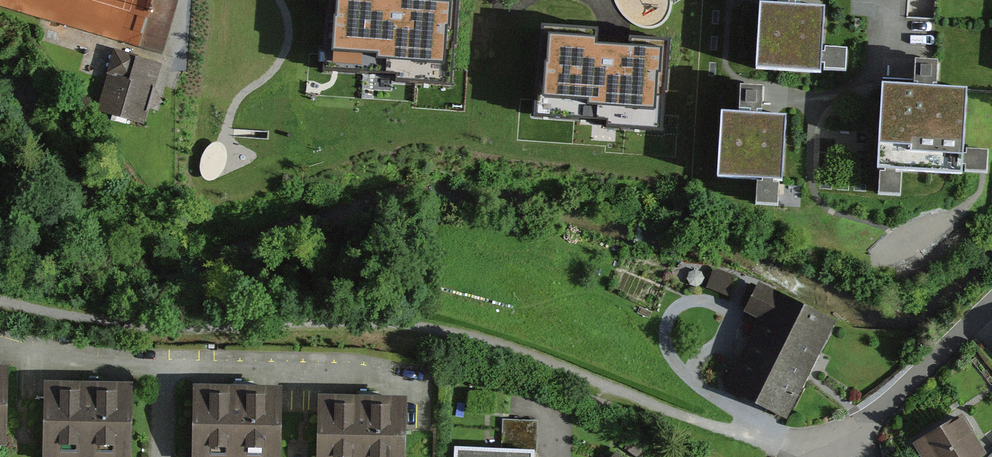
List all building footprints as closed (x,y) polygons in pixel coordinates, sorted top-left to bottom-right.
[(322,70),(395,75),(395,80),(452,85),(460,0),(328,0),(322,70)] [(616,2),(619,9),(625,15),(630,20),(638,25),(645,26),(652,28),(659,24),(664,21),(668,15),(670,8),(671,0),(616,0),(616,2)] [(762,5),(757,71),(821,76),(822,65),(828,65),(827,71),(845,72),(846,54),(825,53),(825,56),(823,55),(825,12),(802,11),(803,0),(779,0),(779,6),(762,5)] [(597,28),(544,24),(537,113),(607,119),(607,124),(661,129),(668,38),(630,35),(629,47),(596,44),(597,28)] [(938,63),(939,39),(923,38),(922,62),(938,63)] [(160,63),(114,49),(97,109),(144,123),(148,109),(162,100),(153,87),(160,63)] [(917,89),(884,87),(878,172),(881,172),(880,193),(903,194),(904,174),(963,178),(964,168),(966,168),(965,173),(987,175),(989,153),(968,152),(968,157),(964,156),(969,92),(939,90),(941,68),(919,67),(917,89)] [(739,114),(723,113),(720,178),(763,180),(763,186),(758,185),(757,207),(780,208),(781,184),(775,183),(776,183),(785,184),(788,117),(763,116),(764,88),(740,87),(739,114)] [(223,144),(220,142),(215,142),(210,144),(206,147),(203,152),(201,157),(200,162),(200,168),(200,173),(202,177),(204,179),(208,180),(212,180),(217,177),(220,174),(223,170),(224,167),(226,162),(226,158),(226,153),(225,148),(223,144)] [(729,279),(712,273),(705,290),(723,297),(729,279)] [(832,327),(760,290),(746,317),(760,324),(726,388),(784,419),(808,374),(832,327)] [(43,391),(44,456),(130,456),(129,391),(88,391),(43,391)] [(195,393),(193,456),(278,456),(280,395),(238,394),(195,393)] [(316,406),(314,456),(404,456),(405,407),(362,407),(316,406)] [(454,452),(454,456),(536,456),(538,420),(499,418),(497,454),(454,452)] [(963,419),(913,448),(918,456),(986,456),(963,419)]
